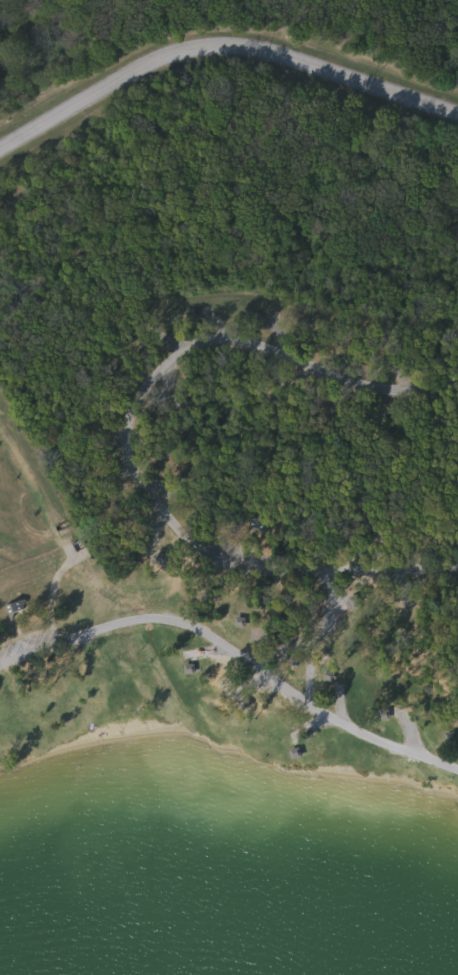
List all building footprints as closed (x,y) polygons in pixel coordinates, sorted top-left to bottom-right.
[(269,534),(274,526),(263,519),(258,528),(269,534)] [(30,610),(24,600),(9,610),(15,619),(30,610)]
